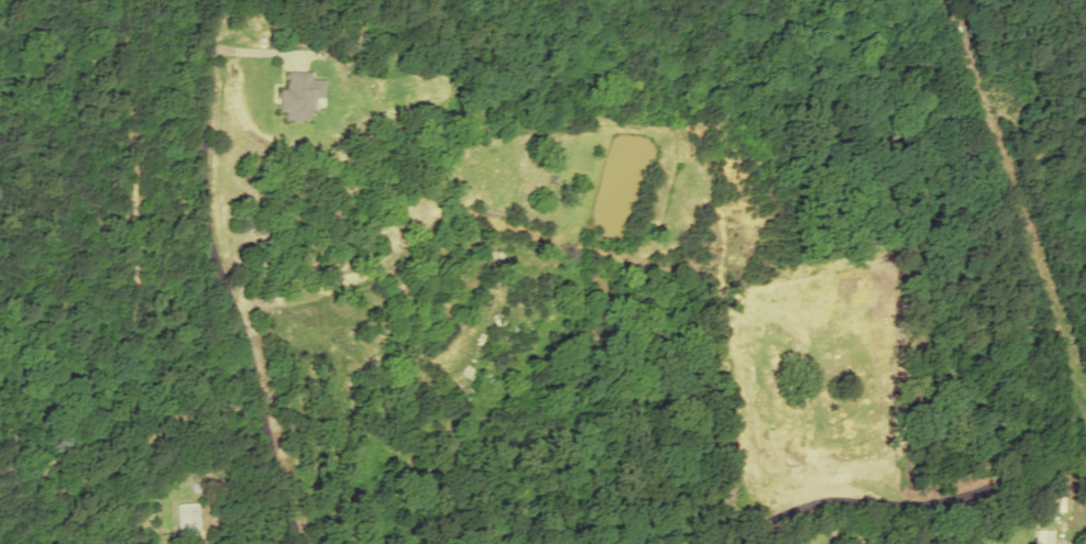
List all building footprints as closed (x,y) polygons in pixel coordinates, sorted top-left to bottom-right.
[(278,119),(308,121),(309,97),(320,98),(321,79),(308,78),(309,71),(286,70),(285,89),(280,89),(278,119)] [(174,503),(174,531),(195,531),(195,503),(174,503)] [(1034,529),(1034,543),(1051,543),(1051,530),(1034,529)]
